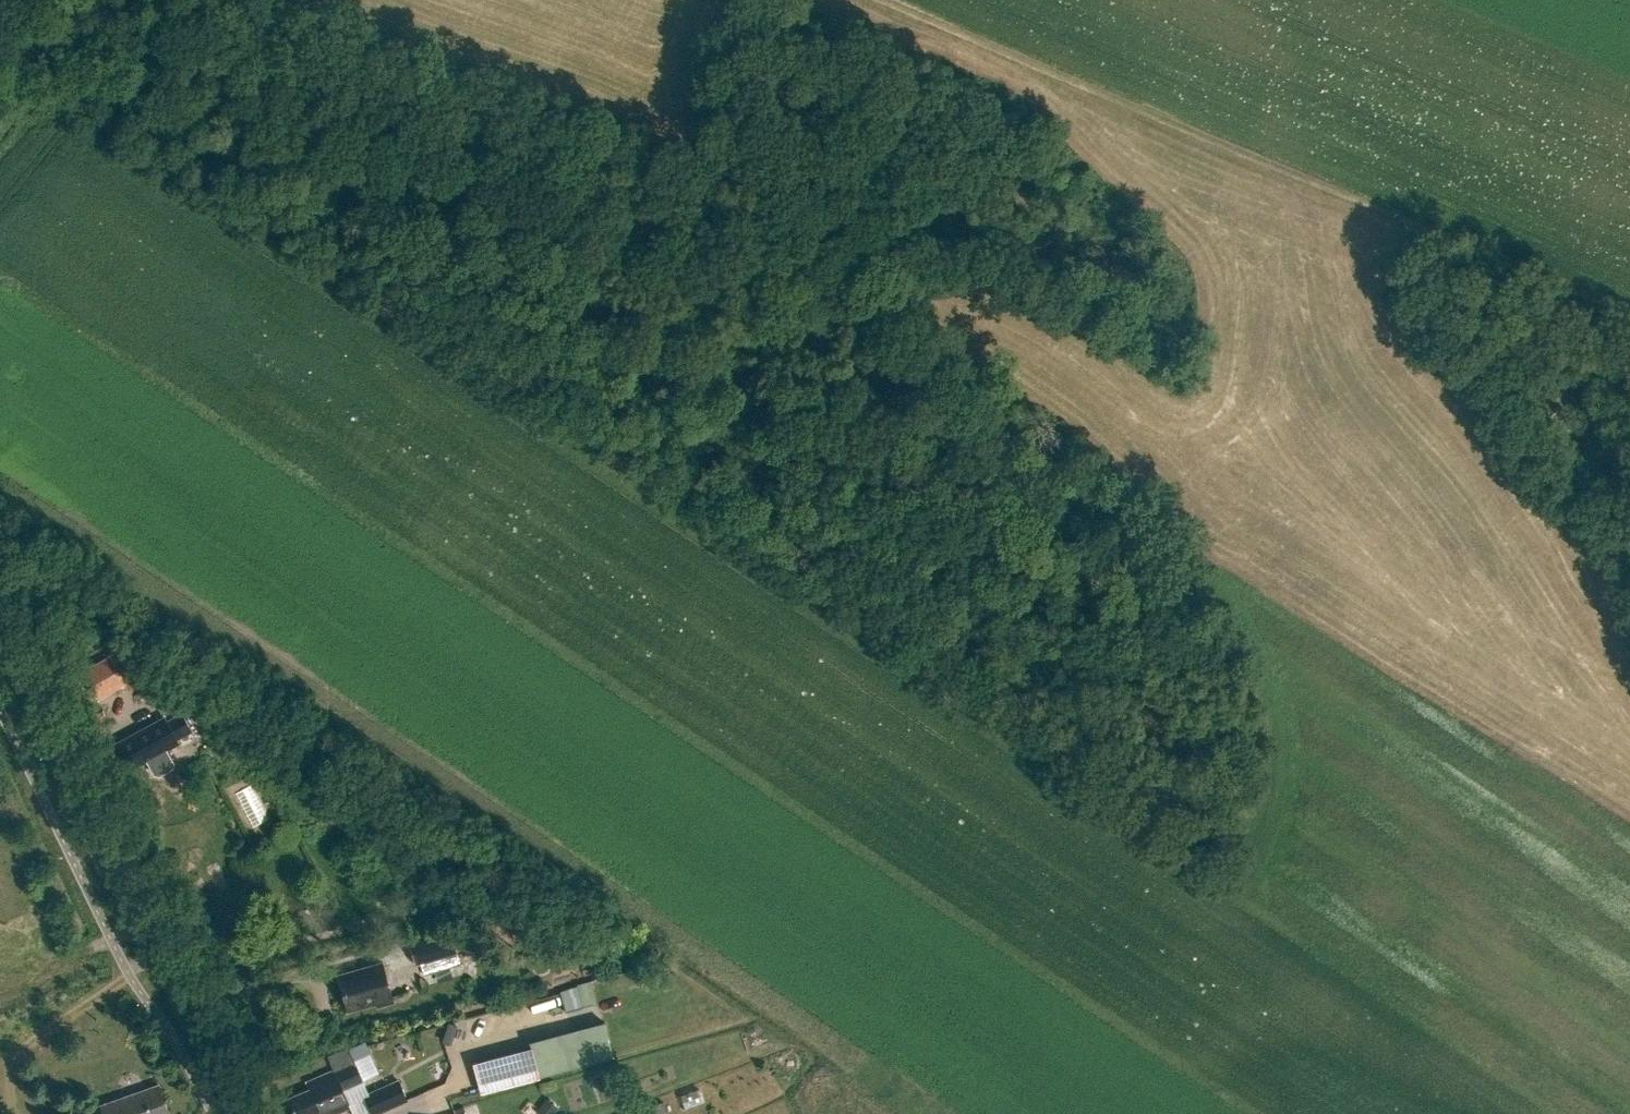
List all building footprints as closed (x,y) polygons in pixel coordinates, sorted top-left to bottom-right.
[(126,646),(111,654),(131,690),(146,682),(126,646)] [(165,719),(118,744),(130,767),(146,758),(148,761),(179,744),(177,741),(192,733),(183,716),(168,724),(165,719)] [(251,787),(236,794),(253,829),(268,822),(251,787)] [(450,926),(408,938),(415,965),(421,963),(425,975),(461,965),(450,926)] [(382,963),(337,976),(347,1011),(375,1003),(376,1006),(393,1001),(382,963)] [(563,992),(571,1012),(588,1005),(580,986),(563,992)] [(534,1050),(474,1066),(482,1095),(542,1079),(534,1050)] [(334,1071),(307,1082),(310,1089),(288,1099),(295,1113),(315,1113),(320,1112),(321,1113),(328,1113),(334,1111),(336,1113),(350,1108),(343,1093),(363,1084),(354,1062),(334,1071)] [(371,1113),(379,1113),(407,1102),(398,1080),(363,1095),(371,1113)] [(160,1085),(103,1106),(105,1110),(94,1113),(170,1113),(160,1085)]
